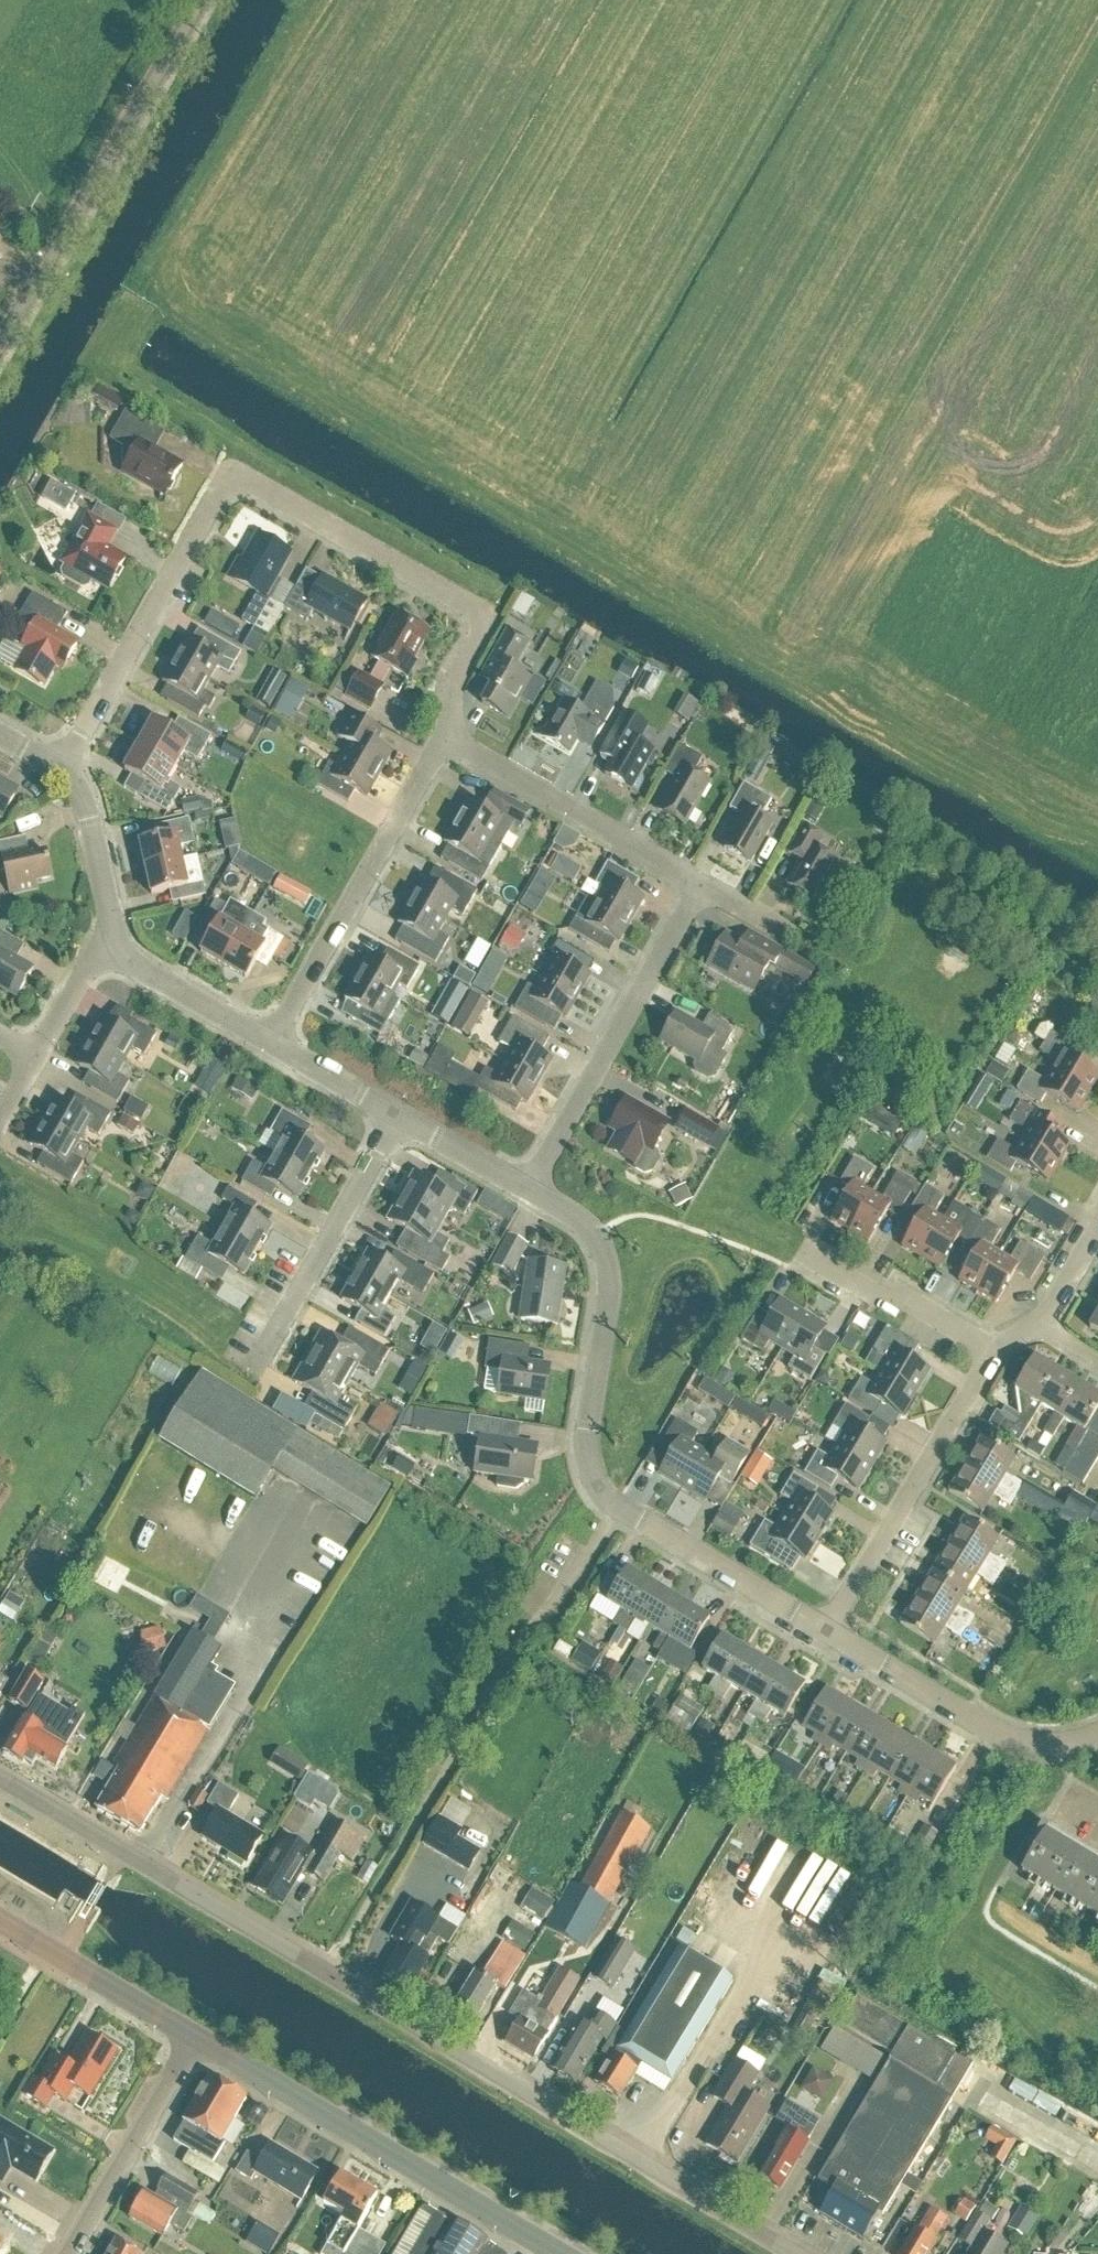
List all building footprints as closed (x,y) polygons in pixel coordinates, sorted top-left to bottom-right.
[(110,393),(102,407),(117,415),(124,401),(110,393)] [(159,433),(133,419),(125,414),(111,439),(134,453),(122,473),(165,497),(182,467),(150,449),(159,433)] [(51,482),(41,499),(66,513),(76,496),(51,482)] [(88,518),(70,549),(61,565),(64,567),(61,572),(63,579),(83,590),(89,588),(92,582),(108,591),(126,560),(103,547),(112,531),(88,518)] [(270,601),(265,598),(289,554),(258,537),(244,562),(239,560),(229,578),(258,594),(242,622),(268,637),(284,609),(270,601)] [(297,587),(284,610),(307,623),(313,611),(350,632),(367,603),(323,578),(313,595),(297,587)] [(67,615),(32,595),(16,623),(31,632),(22,648),(27,651),(15,671),(44,687),(56,667),(62,671),(78,643),(57,632),(67,615)] [(414,661),(429,633),(397,615),(372,659),(380,664),(370,680),(360,674),(347,697),(370,710),(383,687),(381,686),(390,669),(407,679),(417,663),(414,661)] [(171,633),(198,642),(203,629),(176,620),(171,633)] [(508,631),(500,645),(485,672),(496,679),(482,705),(509,720),(521,699),(532,706),(543,687),(513,671),(529,643),(528,643),(532,635),(514,624),(509,632),(508,631)] [(547,630),(538,655),(553,659),(561,634),(547,630)] [(174,661),(210,681),(216,669),(228,676),(241,654),(205,634),(199,646),(187,639),(174,661)] [(244,648),(257,656),(265,642),(252,634),(244,648)] [(210,681),(174,661),(162,683),(174,690),(167,702),(198,720),(205,708),(209,711),(216,699),(203,692),(210,681)] [(631,683),(639,668),(625,661),(617,675),(631,683)] [(256,702),(270,710),(287,678),(274,671),(256,702)] [(650,698),(659,682),(645,675),(637,691),(650,698)] [(597,683),(581,711),(564,701),(542,739),(559,749),(570,755),(578,739),(592,747),(614,709),(612,692),(597,683)] [(285,693),(274,714),(287,721),(298,700),(285,693)] [(265,717),(251,710),(245,721),(259,729),(265,717)] [(392,754),(377,746),(384,733),(349,714),(336,738),(350,746),(344,757),(379,776),(392,754)] [(625,714),(607,744),(600,757),(602,762),(610,767),(605,776),(631,791),(647,764),(652,767),(659,756),(654,753),(655,753),(638,744),(648,727),(625,714)] [(270,720),(264,732),(275,738),(281,726),(270,720)] [(139,747),(175,768),(184,754),(197,761),(211,738),(188,724),(180,737),(153,722),(139,747)] [(227,742),(221,752),(243,765),(249,755),(227,742)] [(175,768),(139,747),(124,772),(152,787),(144,800),(168,814),(181,790),(167,782),(175,768)] [(665,774),(676,780),(658,811),(685,826),(710,783),(694,774),(702,760),(680,747),(665,774)] [(759,751),(743,778),(756,786),(772,758),(759,751)] [(379,776),(344,757),(337,769),(329,764),(317,786),(348,804),(355,792),(367,798),(379,776)] [(18,790),(0,780),(0,819),(2,820),(18,790)] [(761,819),(772,800),(744,784),(730,809),(743,816),(725,849),(751,864),(773,826),(761,819)] [(468,800),(456,821),(491,841),(498,830),(514,839),(529,813),(494,792),(484,809),(468,800)] [(812,826),(826,801),(816,795),(802,820),(812,826)] [(184,816),(202,812),(199,799),(181,802),(184,816)] [(208,812),(194,815),(196,824),(210,821),(208,812)] [(146,870),(182,862),(178,848),(194,844),(188,820),(163,826),(165,838),(140,844),(146,870)] [(443,844),(447,846),(440,859),(480,882),(494,858),(485,853),(491,841),(456,821),(443,844)] [(816,902),(838,862),(816,849),(823,838),(804,827),(788,854),(801,861),(787,885),(816,902)] [(553,845),(564,851),(574,849),(581,837),(563,828),(553,845)] [(549,869),(559,852),(527,834),(517,850),(549,869)] [(29,851),(26,838),(0,844),(0,874),(5,873),(10,895),(37,889),(36,883),(52,879),(46,853),(30,857),(29,851)] [(238,839),(225,841),(227,851),(229,851),(238,848),(239,848),(240,848),(238,839)] [(227,851),(226,851),(229,865),(238,848),(229,851),(227,851)] [(242,853),(235,866),(246,872),(253,860),(242,853)] [(569,863),(558,857),(551,870),(561,876),(569,863)] [(185,876),(182,862),(146,870),(151,896),(177,890),(180,902),(206,897),(200,872),(185,876)] [(608,863),(595,885),(603,890),(597,902),(632,922),(644,900),(633,893),(640,881),(608,863)] [(423,880),(410,902),(445,922),(452,911),(463,918),(477,892),(435,869),(427,883),(423,880)] [(308,907),(314,895),(282,878),(276,889),(308,907)] [(542,902),(527,894),(519,906),(539,917),(546,905),(542,902)] [(576,919),(569,931),(601,949),(608,937),(619,944),(632,922),(597,902),(589,897),(576,919)] [(223,966),(253,915),(230,902),(227,907),(216,900),(203,924),(214,930),(200,953),(223,966)] [(397,924),(403,927),(395,942),(435,964),(449,939),(439,934),(445,922),(410,902),(397,924)] [(267,923),(253,915),(223,966),(246,979),(259,957),(271,963),(284,940),(264,928),(267,923)] [(185,945),(194,926),(184,920),(181,926),(177,924),(170,937),(185,945)] [(511,928),(501,944),(517,954),(527,938),(511,928)] [(476,932),(465,950),(482,961),(485,954),(499,963),(506,951),(476,932)] [(815,970),(749,932),(743,942),(726,932),(706,967),(754,995),(769,969),(773,971),(775,969),(805,987),(815,970)] [(0,934),(0,990),(16,999),(33,970),(9,956),(16,943),(0,934)] [(578,998),(591,976),(579,969),(586,957),(558,942),(551,954),(555,956),(543,978),(578,998)] [(369,956),(357,978),(392,998),(399,986),(407,991),(419,969),(388,951),(381,963),(369,956)] [(474,977),(458,968),(452,980),(468,989),(474,977)] [(481,972),(471,990),(485,998),(495,980),(481,972)] [(408,1007),(392,998),(357,978),(344,1000),(356,1007),(349,1019),(381,1037),(393,1015),(396,1017),(403,1017),(408,1007)] [(528,986),(523,995),(515,1009),(546,1027),(554,1013),(566,1020),(578,998),(543,978),(536,990),(528,986)] [(1089,995),(1088,993),(1086,995),(1097,1023),(1097,982),(1089,995)] [(431,1016),(449,1026),(459,1009),(441,999),(431,1016)] [(1096,1030),(1089,1013),(1072,1020),(1079,1037),(1096,1030)] [(677,1014),(661,1042),(696,1062),(693,1068),(695,1076),(706,1082),(714,1080),(726,1058),(721,1055),(735,1031),(710,1016),(703,1028),(677,1014)] [(553,1061),(541,1054),(550,1039),(513,1018),(499,1043),(512,1050),(505,1062),(540,1083),(553,1061)] [(88,1042),(124,1063),(132,1050),(144,1057),(157,1035),(130,1020),(123,1032),(102,1019),(88,1042)] [(1051,1034),(1053,1029),(1048,1026),(1040,1028),(1035,1038),(1045,1044),(1039,1053),(1057,1063),(1051,1073),(1089,1095),(1097,1080),(1097,1075),(1068,1057),(1074,1048),(1051,1034)] [(1009,1031),(1003,1040),(1014,1047),(1017,1041),(1015,1033),(1009,1031)] [(179,1040),(170,1036),(165,1046),(173,1051),(179,1040)] [(124,1063),(88,1042),(75,1065),(97,1078),(90,1090),(117,1105),(129,1083),(117,1076),(124,1063)] [(422,1070),(429,1058),(410,1047),(403,1059),(422,1070)] [(540,1083),(505,1062),(497,1076),(486,1069),(474,1089),(509,1109),(516,1098),(527,1105),(540,1083)] [(1009,1072),(993,1063),(985,1076),(1001,1085),(1009,1072)] [(1089,1095),(1051,1073),(1045,1083),(1028,1072),(1017,1091),(1040,1105),(1046,1095),(1078,1114),(1089,1095)] [(239,1076),(231,1090),(252,1102),(260,1088),(239,1076)] [(1003,1099),(999,1106),(1008,1112),(1012,1105),(1003,1099)] [(56,1100),(43,1123),(79,1143),(86,1130),(99,1137),(111,1115),(84,1100),(78,1112),(56,1100)] [(147,1110),(129,1100),(121,1113),(138,1124),(147,1110)] [(656,1154),(652,1152),(668,1124),(628,1101),(611,1129),(619,1134),(609,1150),(634,1164),(634,1169),(644,1175),(652,1173),(658,1163),(656,1154)] [(1020,1103),(1009,1122),(1027,1132),(1021,1142),(1059,1164),(1070,1146),(1057,1138),(1062,1128),(1044,1117),(1020,1103)] [(276,1156),(310,1176),(324,1152),(299,1138),(306,1125),(283,1112),(270,1133),(284,1141),(276,1156)] [(687,1113),(677,1130),(707,1147),(717,1130),(687,1113)] [(139,1126),(123,1117),(116,1128),(132,1137),(139,1126)] [(79,1143),(43,1123),(30,1146),(51,1158),(45,1170),(71,1185),(84,1163),(71,1156),(79,1143)] [(927,1137),(915,1130),(907,1142),(919,1150),(927,1137)] [(998,1141),(986,1160),(1010,1174),(1016,1164),(1048,1183),(1059,1164),(1021,1142),(1015,1152),(998,1141)] [(310,1176),(276,1156),(267,1171),(253,1163),(242,1183),(266,1197),(272,1186),(296,1200),(310,1176)] [(849,1232),(872,1195),(862,1189),(872,1171),(854,1160),(840,1183),(849,1189),(830,1221),(849,1232)] [(127,1187),(174,1209),(186,1183),(139,1161),(127,1187)] [(826,1198),(836,1178),(816,1168),(806,1188),(826,1198)] [(872,1195),(849,1232),(868,1244),(887,1212),(897,1217),(910,1194),(915,1198),(921,1187),(898,1173),(882,1200),(872,1195)] [(933,1173),(925,1187),(911,1210),(921,1216),(902,1248),(921,1259),(943,1221),(933,1215),(944,1198),(931,1190),(939,1177),(933,1173)] [(413,1175),(400,1198),(443,1222),(450,1210),(464,1217),(477,1193),(451,1178),(443,1192),(413,1175)] [(692,1201),(684,1186),(668,1194),(676,1209),(692,1201)] [(222,1232),(256,1252),(270,1228),(246,1214),(252,1203),(228,1190),(222,1201),(236,1209),(222,1232)] [(634,1201),(642,1218),(656,1211),(648,1194),(634,1201)] [(443,1222),(400,1198),(387,1221),(417,1238),(407,1255),(442,1274),(450,1259),(443,1255),(450,1242),(436,1235),(443,1222)] [(494,1199),(486,1214),(507,1225),(515,1211),(503,1204),(494,1199)] [(921,1259),(940,1270),(959,1239),(968,1244),(982,1221),(981,1220),(990,1206),(985,1203),(981,1209),(974,1205),(969,1213),(954,1204),(943,1221),(921,1259)] [(128,1210),(121,1223),(134,1229),(141,1216),(128,1210)] [(1068,1219),(1052,1210),(1043,1226),(1059,1235),(1068,1219)] [(982,1221),(968,1244),(978,1250),(958,1282),(977,1293),(1000,1255),(990,1249),(1001,1232),(982,1221)] [(198,1238),(185,1261),(183,1260),(177,1270),(196,1281),(202,1271),(211,1276),(219,1262),(243,1276),(256,1252),(222,1232),(214,1247),(198,1238)] [(512,1277),(527,1248),(508,1237),(492,1267),(512,1277)] [(1000,1255),(977,1293),(996,1304),(1015,1272),(1025,1278),(1029,1281),(1044,1257),(1020,1243),(1010,1261),(1000,1255)] [(434,1276),(424,1270),(400,1256),(393,1267),(369,1253),(355,1277),(390,1297),(398,1282),(423,1296),(434,1276)] [(556,1326),(565,1268),(529,1263),(520,1320),(556,1326)] [(390,1297),(355,1277),(342,1301),(366,1315),(360,1326),(384,1339),(395,1319),(382,1311),(390,1297)] [(485,1326),(509,1330),(515,1289),(492,1285),(485,1326)] [(782,1350),(803,1315),(780,1301),(767,1323),(756,1316),(741,1341),(763,1354),(770,1343),(782,1350)] [(803,1315),(782,1350),(794,1358),(787,1369),(809,1383),(825,1356),(813,1349),(826,1329),(803,1315)] [(1090,1329),(1097,1334),(1097,1315),(1090,1329)] [(880,1374),(915,1395),(929,1372),(910,1361),(919,1347),(887,1328),(872,1352),(887,1361),(880,1374)] [(323,1334),(309,1359),(349,1382),(358,1367),(375,1377),(389,1352),(361,1336),(352,1351),(323,1334)] [(847,1336),(840,1347),(851,1354),(858,1343),(847,1336)] [(544,1402),(550,1367),(519,1362),(522,1346),(489,1341),(485,1370),(501,1373),(498,1395),(526,1399),(544,1402)] [(349,1382),(309,1359),(295,1384),(324,1400),(310,1425),(338,1441),(358,1407),(341,1397),(349,1382)] [(1018,1445),(1041,1406),(1039,1405),(1058,1373),(1034,1360),(1015,1391),(1019,1414),(1013,1410),(1008,1419),(996,1412),(988,1427),(1018,1445)] [(407,1376),(419,1383),(426,1370),(414,1363),(407,1376)] [(726,1390),(734,1378),(722,1370),(714,1383),(726,1390)] [(366,1528),(389,1490),(201,1373),(159,1441),(254,1499),(272,1470),(366,1528)] [(822,1373),(817,1383),(825,1389),(828,1387),(829,1384),(829,1380),(828,1377),(826,1374),(822,1373)] [(1080,1387),(1058,1373),(1039,1405),(1041,1406),(1055,1414),(1043,1434),(1052,1439),(1064,1420),(1061,1418),(1080,1387)] [(915,1395),(880,1374),(872,1386),(861,1379),(848,1401),(874,1417),(881,1406),(902,1418),(915,1395)] [(1080,1387),(1061,1418),(1064,1420),(1078,1428),(1066,1447),(1075,1453),(1087,1433),(1085,1432),(1097,1410),(1097,1398),(1080,1387)] [(381,1405),(367,1427),(386,1438),(399,1416),(381,1405)] [(836,1447),(871,1468),(885,1446),(863,1432),(870,1421),(845,1406),(832,1428),(843,1435),(836,1447)] [(753,1431),(758,1419),(738,1410),(732,1421),(753,1431)] [(524,1481),(532,1483),(538,1447),(519,1444),(521,1426),(470,1418),(467,1436),(480,1438),(475,1474),(498,1478),(497,1488),(516,1491),(523,1486),(524,1481)] [(682,1489),(703,1454),(691,1446),(698,1435),(676,1421),(660,1448),(672,1455),(660,1475),(682,1489)] [(1085,1432),(1097,1439),(1097,1426),(1091,1422),(1085,1432)] [(1081,1443),(1097,1453),(1097,1439),(1085,1432),(1087,1433),(1081,1443)] [(965,1466),(1016,1497),(1023,1486),(1014,1480),(1013,1481),(1005,1476),(1015,1459),(981,1439),(965,1466)] [(716,1461),(703,1454),(682,1489),(705,1502),(718,1481),(730,1488),(750,1455),(728,1441),(716,1461)] [(1032,1442),(1026,1451),(1040,1460),(1045,1451),(1032,1442)] [(1081,1443),(1075,1453),(1095,1465),(1097,1459),(1097,1453),(1081,1443)] [(871,1468),(836,1447),(829,1460),(817,1453),(804,1475),(831,1491),(838,1479),(858,1491),(871,1468)] [(1075,1453),(1069,1463),(1089,1475),(1095,1465),(1075,1453)] [(749,1464),(747,1467),(764,1477),(772,1464),(755,1454),(752,1460),(749,1464)] [(399,1457),(391,1471),(406,1480),(414,1466),(399,1457)] [(1069,1463),(1063,1473),(1082,1485),(1089,1475),(1069,1463)] [(1016,1497),(965,1466),(949,1493),(982,1513),(992,1497),(1001,1502),(1000,1502),(1009,1508),(1016,1497)] [(784,1517),(819,1539),(833,1516),(810,1503),(817,1491),(793,1476),(780,1497),(791,1504),(784,1517)] [(732,1494),(720,1514),(738,1525),(750,1505),(732,1494)] [(1093,1509),(1074,1499),(1061,1521),(1080,1532),(1093,1509)] [(1045,1540),(1056,1527),(1033,1508),(1022,1522),(1045,1540)] [(730,1539),(738,1526),(719,1515),(711,1528),(730,1539)] [(765,1522),(749,1548),(789,1572),(798,1557),(805,1561),(819,1539),(784,1517),(776,1529),(765,1522)] [(949,1545),(1000,1576),(1006,1566),(997,1560),(997,1561),(988,1556),(999,1539),(965,1519),(949,1545)] [(1000,1576),(949,1545),(933,1572),(966,1592),(976,1576),(984,1581),(984,1582),(993,1588),(1000,1576)] [(620,1629),(648,1582),(627,1570),(607,1603),(620,1611),(612,1624),(620,1629)] [(933,1572),(916,1599),(967,1630),(982,1639),(989,1628),(965,1613),(965,1614),(956,1609),(966,1592),(933,1572)] [(669,1595),(648,1582),(620,1629),(628,1634),(636,1620),(649,1628),(669,1595)] [(689,1607),(669,1595),(649,1628),(661,1635),(653,1649),(661,1653),(689,1607)] [(967,1630),(916,1599),(900,1625),(934,1646),(944,1629),(952,1634),(952,1635),(961,1640),(959,1642),(975,1652),(976,1650),(996,1662),(1002,1651),(982,1639),(967,1630)] [(4,1602),(0,1609),(0,1615),(13,1623),(20,1611),(4,1602)] [(689,1607),(661,1653),(669,1658),(677,1645),(690,1652),(710,1619),(689,1607)] [(215,1611),(199,1637),(212,1645),(228,1618),(215,1611)] [(161,1627),(141,1633),(141,1644),(147,1655),(167,1650),(161,1627)] [(39,1643),(51,1650),(59,1637),(47,1630),(39,1643)] [(218,1673),(211,1668),(221,1650),(212,1645),(199,1637),(193,1633),(112,1768),(118,1771),(96,1809),(139,1834),(161,1797),(167,1801),(209,1730),(211,1731),(236,1689),(216,1677),(218,1673)] [(715,1696),(743,1650),(722,1637),(703,1670),(715,1678),(707,1692),(715,1696)] [(567,1661),(572,1651),(559,1643),(554,1653),(567,1661)] [(743,1650),(715,1696),(723,1701),(731,1687),(743,1695),(763,1662),(743,1650)] [(533,1671),(545,1680),(554,1669),(542,1659),(533,1671)] [(611,1662),(600,1680),(611,1687),(622,1669),(611,1662)] [(763,1662),(743,1695),(756,1702),(748,1716),(755,1721),(783,1674),(763,1662)] [(10,1702),(26,1712),(43,1684),(27,1674),(10,1702)] [(783,1674),(755,1721),(763,1725),(771,1712),(784,1719),(804,1686),(783,1674)] [(633,1695),(641,1683),(627,1675),(620,1687),(633,1695)] [(9,1682),(0,1676),(0,1696),(9,1682)] [(821,1746),(847,1702),(826,1689),(803,1728),(815,1735),(812,1741),(821,1746)] [(666,1721),(689,1734),(704,1710),(681,1696),(666,1721)] [(40,1697),(33,1710),(28,1717),(26,1717),(24,1721),(24,1720),(4,1753),(22,1765),(29,1754),(55,1770),(67,1751),(65,1750),(84,1716),(72,1710),(70,1714),(40,1697)] [(669,1708),(656,1702),(649,1714),(661,1721),(669,1708)] [(847,1702),(821,1746),(831,1752),(834,1747),(846,1754),(869,1715),(847,1702)] [(869,1715),(846,1754),(858,1761),(855,1767),(864,1772),(891,1728),(869,1715)] [(713,1728),(701,1721),(692,1736),(704,1743),(713,1728)] [(913,1741),(891,1728),(864,1772),(874,1778),(877,1773),(889,1780),(913,1741)] [(934,1754),(913,1741),(889,1780),(901,1787),(898,1793),(908,1798),(934,1754)] [(956,1767),(934,1754),(908,1798),(917,1804),(920,1798),(933,1806),(956,1767)] [(789,1761),(780,1777),(795,1787),(805,1770),(789,1761)] [(227,1860),(242,1869),(245,1864),(247,1864),(263,1837),(227,1816),(239,1797),(219,1785),(207,1805),(218,1812),(203,1838),(230,1855),(227,1860)] [(301,1795),(288,1788),(267,1830),(280,1836),(301,1795)] [(838,1789),(830,1800),(841,1808),(849,1796),(838,1789)] [(188,1806),(199,1812),(207,1797),(197,1791),(188,1806)] [(567,1889),(605,1911),(650,1830),(620,1813),(578,1889),(569,1885),(567,1889)] [(439,1818),(423,1845),(469,1873),(481,1853),(458,1839),(463,1832),(439,1818)] [(284,1839),(255,1889),(282,1905),(301,1872),(305,1874),(323,1884),(340,1856),(352,1863),(366,1839),(336,1822),(315,1857),(284,1839)] [(1042,1825),(1028,1849),(1033,1852),(1021,1871),(1097,1918),(1097,1865),(1062,1843),(1065,1839),(1042,1825)] [(907,1854),(921,1863),(938,1835),(924,1826),(907,1854)] [(357,1879),(367,1885),(377,1868),(367,1862),(357,1879)] [(498,1869),(489,1884),(507,1894),(516,1878),(498,1869)] [(532,1889),(520,1909),(543,1923),(555,1904),(532,1889)] [(605,1911),(567,1889),(545,1928),(584,1950),(605,1911)] [(457,1931),(412,1904),(392,1938),(402,1945),(385,1975),(409,1990),(427,1959),(426,1959),(438,1940),(448,1946),(457,1931)] [(513,1923),(502,1940),(524,1953),(535,1936),(513,1923)] [(627,1946),(636,1932),(624,1925),(592,1978),(613,1991),(637,1952),(627,1946)] [(768,1938),(769,1948),(794,1946),(793,1937),(768,1938)] [(505,1991),(525,1958),(511,1949),(501,1943),(481,1977),(476,1974),(456,2005),(477,2018),(496,1985),(505,1991)] [(610,2061),(596,2085),(618,2098),(621,2100),(629,2087),(638,2072),(669,2090),(684,2066),(683,2066),(702,2036),(701,2036),(720,2006),(734,1983),(679,1949),(665,1972),(627,2035),(615,2028),(599,2055),(610,2061)] [(754,1981),(775,1978),(773,1968),(752,1972),(754,1981)] [(519,2022),(507,2043),(533,2059),(547,2036),(546,2036),(561,2011),(579,1981),(560,1969),(542,2000),(538,1997),(537,2000),(523,1992),(508,2015),(519,2022)] [(790,2031),(804,2039),(816,2020),(821,2023),(838,1993),(820,1982),(790,2031)] [(894,2198),(953,2103),(974,2069),(861,1998),(843,2026),(894,2058),(818,2181),(834,2191),(820,2215),(841,2228),(869,2182),(894,2198)] [(575,2085),(603,2039),(606,2041),(614,2027),(594,2015),(586,2029),(579,2025),(571,2038),(571,2037),(551,2070),(575,2085)] [(834,2028),(821,2051),(844,2065),(857,2042),(834,2028)] [(116,2053),(86,2035),(68,2066),(54,2058),(39,2085),(32,2081),(24,2096),(46,2109),(54,2095),(66,2102),(73,2089),(89,2098),(116,2053)] [(736,2164),(768,2109),(746,2096),(757,2076),(735,2063),(713,2098),(729,2107),(706,2146),(736,2164)] [(208,2079),(182,2122),(183,2123),(172,2142),(212,2165),(223,2145),(220,2143),(245,2100),(208,2079)] [(777,2149),(775,2151),(759,2178),(780,2191),(820,2124),(787,2104),(777,2120),(787,2127),(775,2147),(777,2149)] [(267,2112),(257,2106),(247,2123),(257,2129),(267,2112)] [(1,2184),(10,2169),(34,2183),(52,2153),(0,2123),(0,2184),(1,2184)] [(317,2174),(270,2146),(259,2162),(246,2154),(235,2173),(250,2183),(255,2175),(300,2202),(317,2174)] [(938,2161),(922,2187),(935,2195),(951,2169),(938,2161)] [(184,2215),(196,2195),(164,2177),(152,2198),(144,2194),(139,2203),(134,2204),(130,2211),(130,2217),(129,2220),(161,2238),(169,2225),(183,2232),(190,2219),(184,2215)] [(339,2177),(322,2206),(342,2217),(320,2253),(381,2253),(385,2248),(358,2232),(359,2231),(358,2230),(376,2199),(339,2177)] [(882,2218),(894,2198),(869,2182),(841,2228),(862,2240),(878,2215),(882,2218)] [(963,2201),(954,2216),(965,2224),(975,2208),(970,2205),(963,2201)] [(216,2216),(199,2206),(193,2217),(209,2226),(216,2216)] [(1021,2206),(1007,2229),(1025,2240),(1039,2217),(1021,2206)] [(134,2252),(145,2232),(104,2208),(92,2228),(134,2252)] [(428,2208),(425,2208),(422,2208),(420,2210),(394,2253),(500,2253),(486,2246),(488,2242),(452,2220),(451,2222),(428,2208)] [(935,2242),(934,2241),(947,2219),(931,2209),(918,2232),(915,2230),(900,2253),(928,2253),(935,2242)] [(968,2253),(1002,2253),(1006,2247),(982,2232),(989,2222),(974,2213),(957,2241),(971,2249),(968,2253)] [(244,2243),(262,2253),(270,2253),(280,2237),(257,2223),(244,2243)] [(108,2253),(135,2253),(115,2242),(108,2253)]
